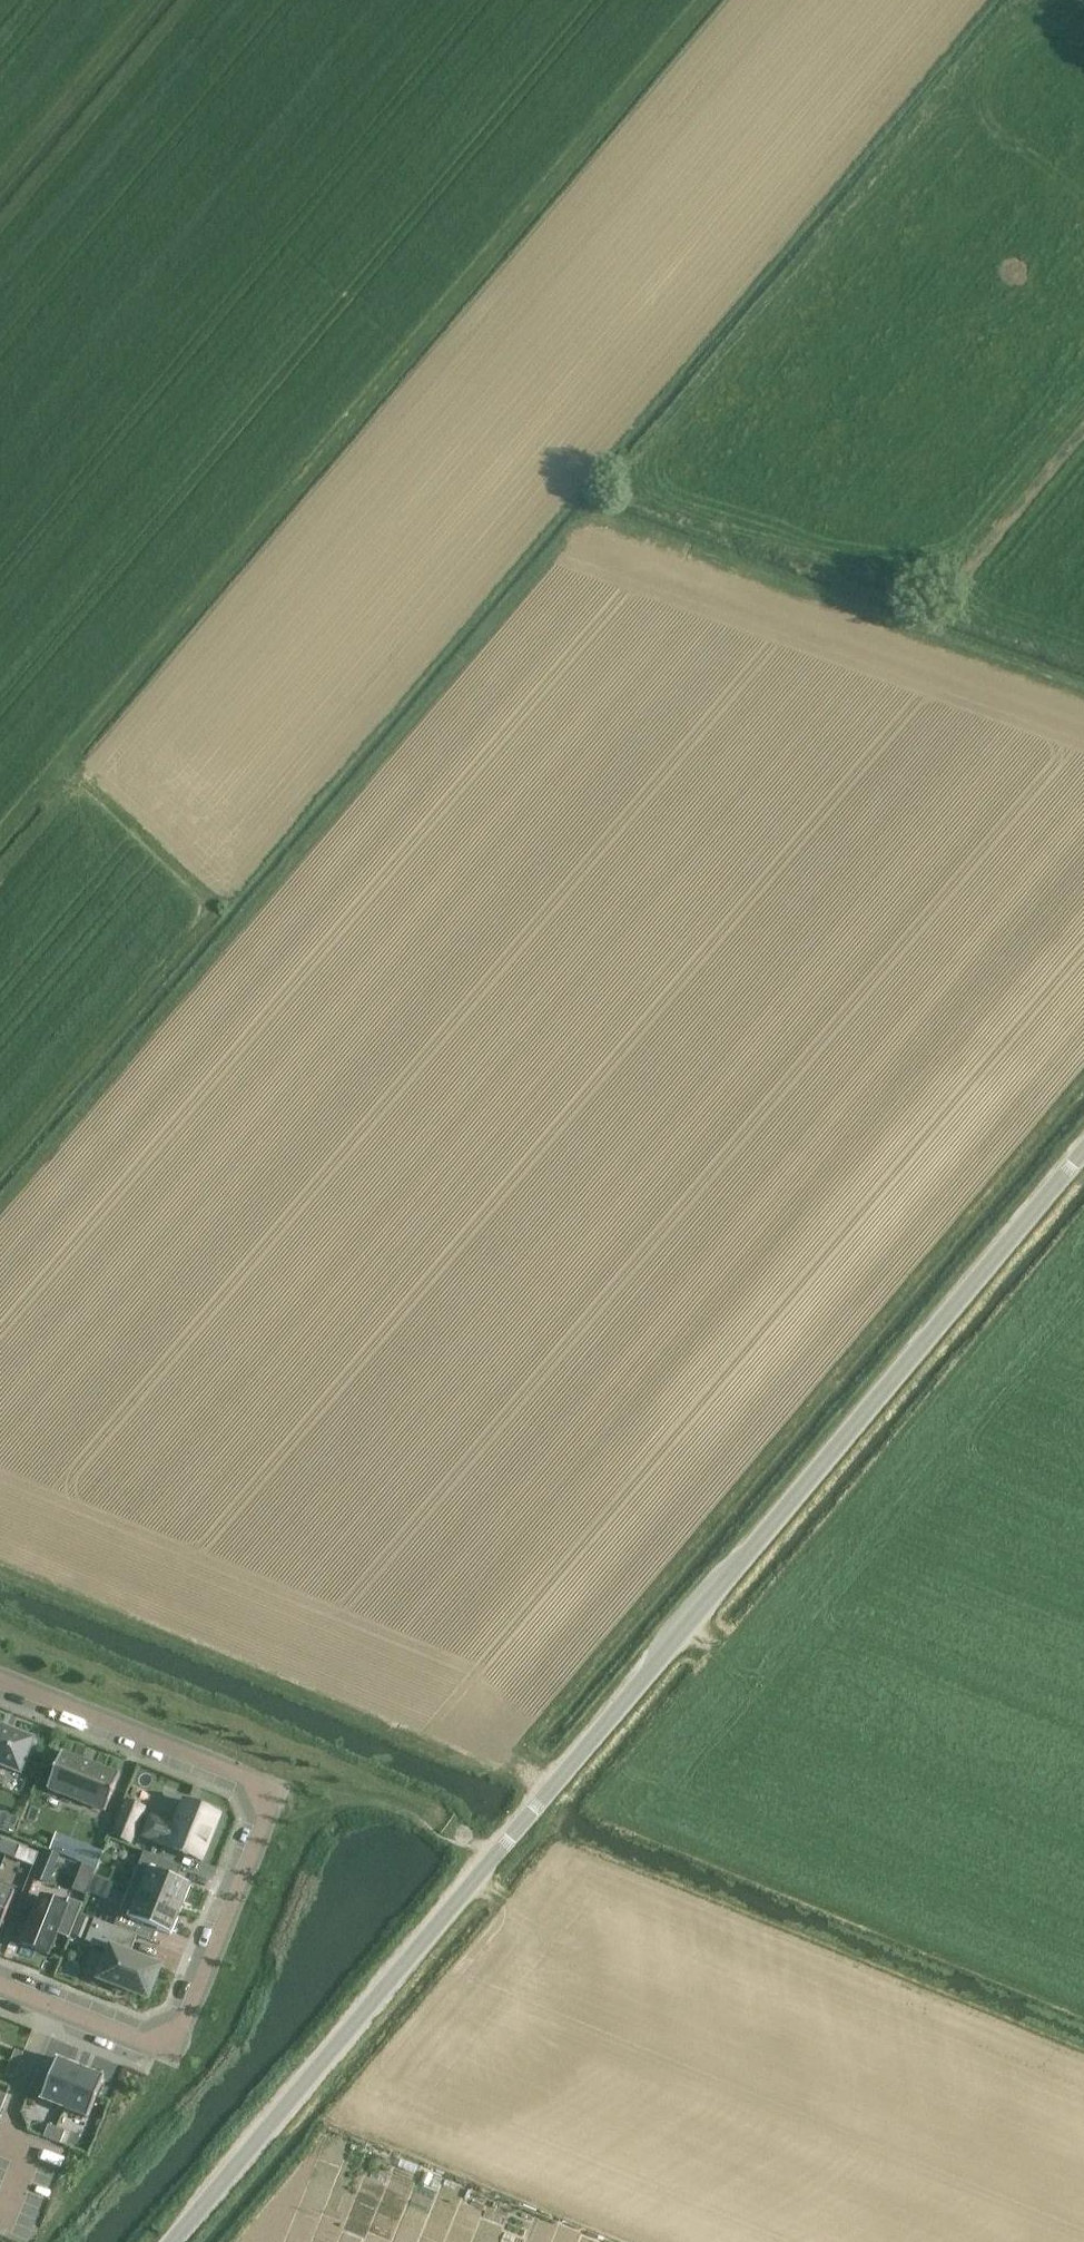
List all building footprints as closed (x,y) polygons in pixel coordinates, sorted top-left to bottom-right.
[(20,1774),(33,1741),(0,1728),(0,1766),(20,1774)] [(105,1812),(119,1776),(62,1752),(47,1789),(105,1812)] [(200,1861),(219,1815),(184,1801),(174,1828),(151,1819),(144,1836),(166,1845),(166,1847),(200,1861)] [(12,1837),(19,1819),(0,1811),(0,1832),(12,1837)] [(119,1816),(111,1838),(129,1845),(138,1823),(119,1816)] [(0,1844),(0,1854),(5,1856),(11,1843),(2,1840),(0,1844)] [(11,1843),(5,1856),(14,1860),(19,1847),(11,1843)] [(81,1843),(74,1860),(98,1869),(104,1852),(81,1843)] [(129,1890),(181,1911),(191,1886),(176,1880),(181,1868),(144,1853),(129,1890)] [(44,1856),(35,1879),(47,1884),(57,1860),(44,1856)] [(83,1865),(73,1890),(85,1894),(95,1870),(83,1865)] [(94,1877),(87,1893),(108,1901),(114,1885),(94,1877)] [(16,1889),(0,1883),(0,1931),(16,1889)] [(181,1911),(129,1890),(114,1927),(137,1936),(152,1942),(157,1930),(171,1936),(181,1911)] [(42,1896),(22,1945),(48,1955),(56,1934),(69,1939),(82,1905),(68,1899),(66,1906),(42,1896)] [(79,1916),(71,1936),(85,1942),(93,1921),(79,1916)] [(137,1936),(114,1927),(114,1928),(94,1920),(93,1921),(85,1942),(110,1951),(99,1979),(146,1997),(158,1968),(129,1956),(137,1936)] [(15,2051),(10,2063),(18,2066),(23,2054),(15,2051)] [(58,2059),(42,2100),(64,2109),(81,2068),(58,2059)] [(10,2063),(5,2075),(13,2079),(18,2066),(10,2063)] [(81,2068),(64,2109),(87,2118),(104,2078),(81,2068)] [(48,2125),(43,2138),(52,2141),(57,2129),(48,2125)] [(57,2129),(52,2141),(60,2144),(65,2132),(57,2129)] [(310,2154),(307,2163),(313,2166),(317,2157),(310,2154)]
